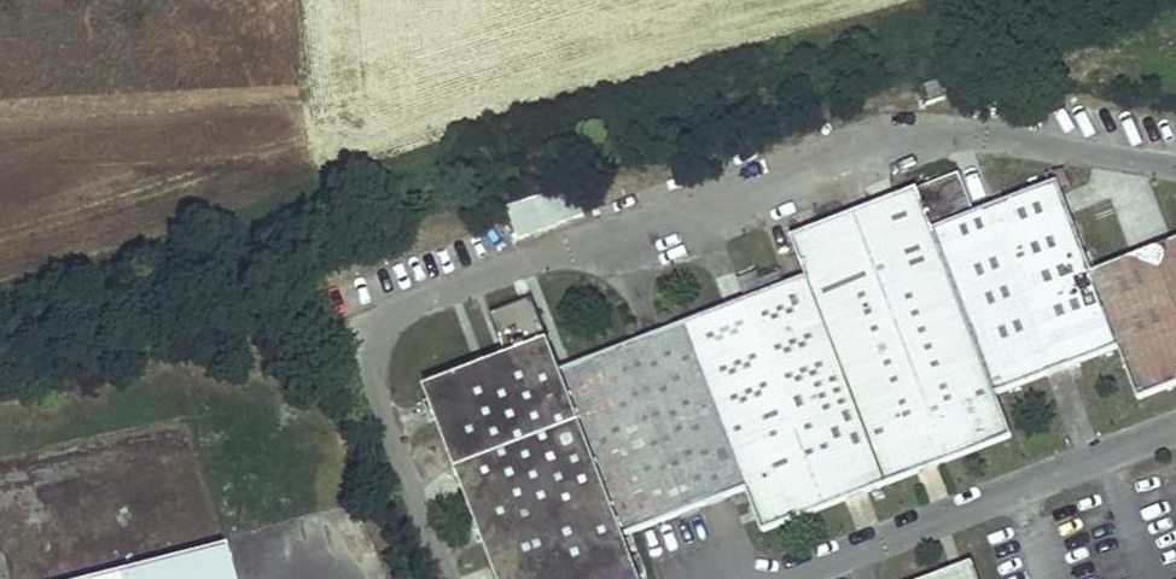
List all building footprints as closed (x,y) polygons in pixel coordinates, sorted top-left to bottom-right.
[(940,100),(934,82),(919,86),(924,105),(940,100)] [(789,234),(804,276),(886,485),(1012,437),(996,394),(932,229),(973,213),(958,173),(789,234)] [(1057,182),(973,213),(932,229),(996,394),(1121,344),(1093,271),(1057,182)] [(514,238),(562,228),(556,197),(507,207),(514,238)] [(1093,271),(1121,344),(1141,397),(1175,384),(1175,240),(1093,271)] [(804,276),(558,370),(624,537),(745,490),(763,532),(886,485),(804,276)] [(487,316),(504,357),(546,340),(530,299),(487,316)] [(504,357),(422,388),(497,578),(640,578),(624,537),(558,370),(546,340),(504,357)] [(218,529),(20,578),(231,578),(218,529)] [(971,562),(926,578),(977,578),(971,562)]
